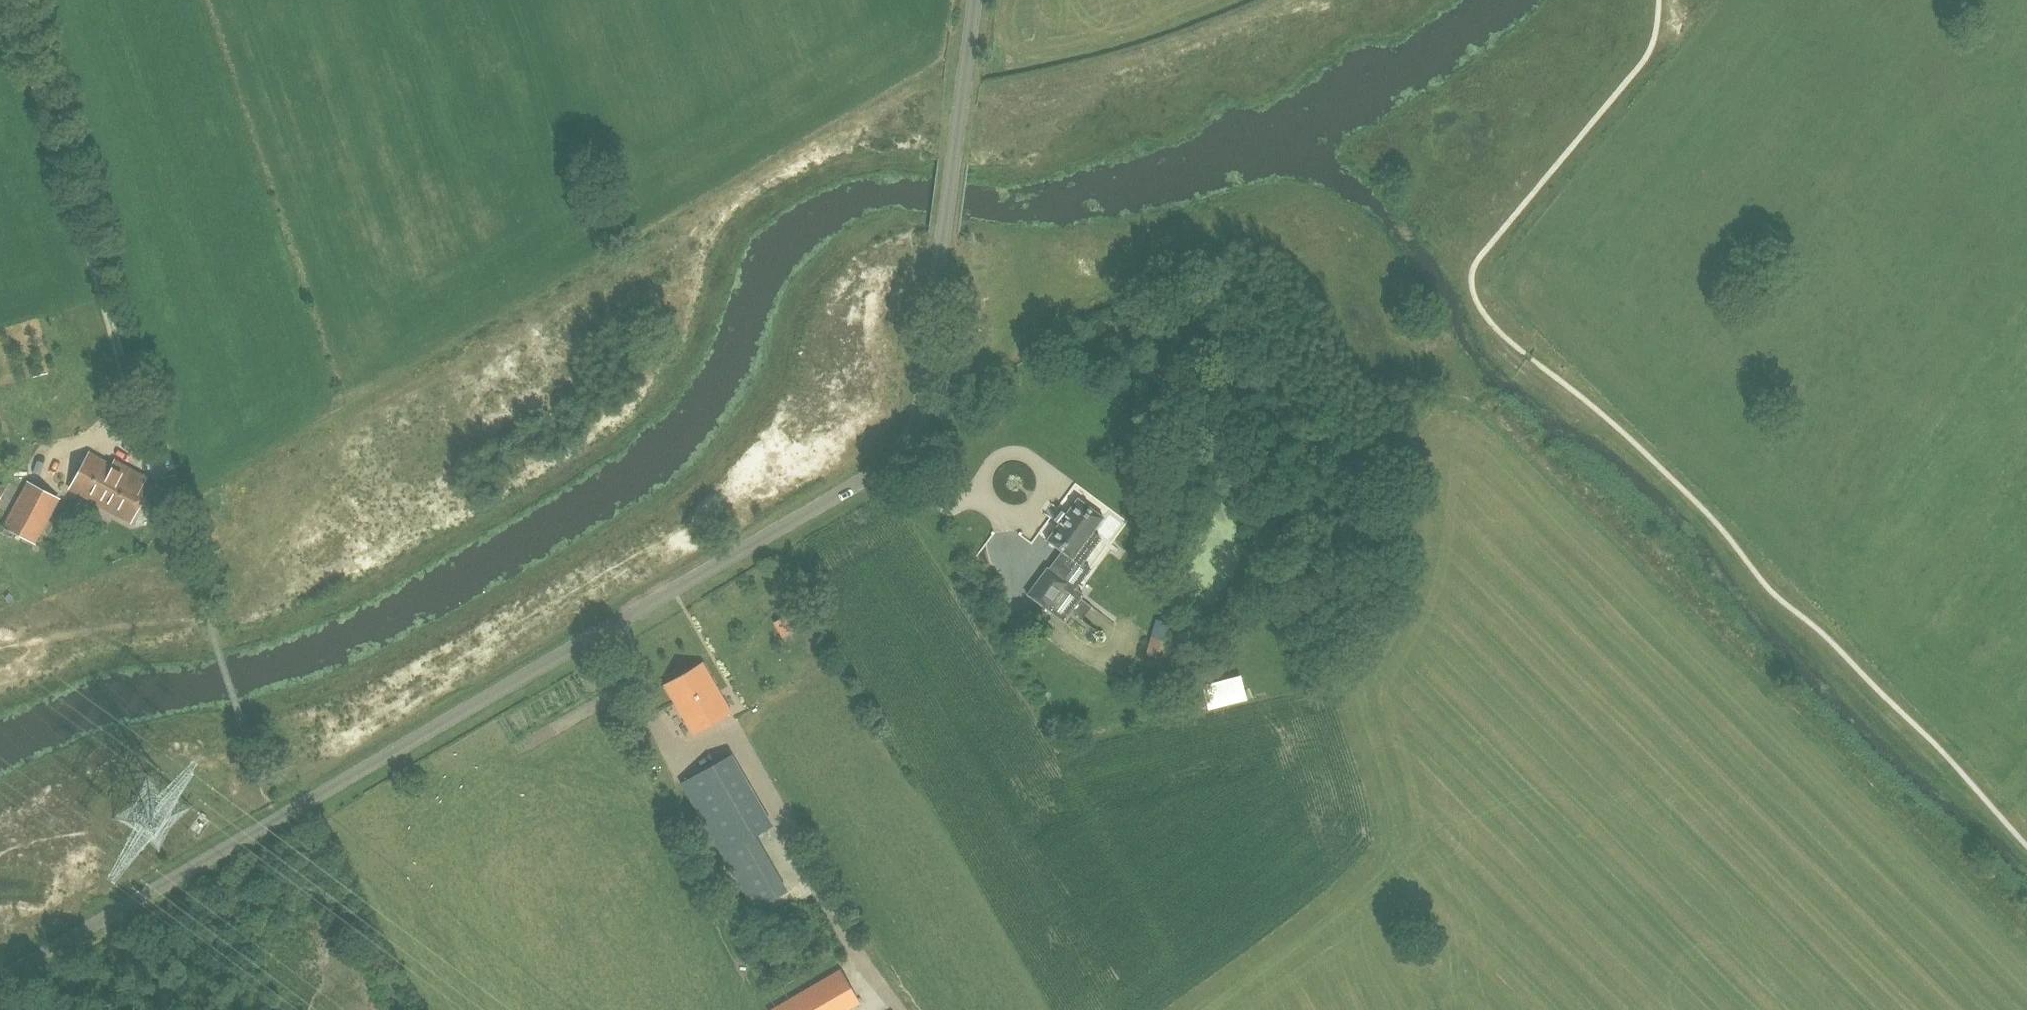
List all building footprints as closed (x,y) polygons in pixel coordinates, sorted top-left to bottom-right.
[(71,488),(130,520),(149,486),(143,482),(145,477),(115,461),(112,466),(90,454),(71,488)] [(6,526),(34,541),(57,498),(29,483),(6,526)] [(4,516),(12,496),(0,491),(0,514),(4,516)] [(1080,565),(1100,538),(1092,532),(1103,516),(1077,497),(1046,539),(1080,565)] [(1027,594),(1048,609),(1067,582),(1047,567),(1027,594)] [(1065,593),(1066,611),(1082,610),(1081,592),(1065,593)] [(772,622),(780,637),(793,631),(785,615),(772,622)] [(1147,654),(1167,660),(1176,627),(1156,621),(1147,654)] [(732,712),(703,663),(665,686),(693,734),(732,712)] [(1251,685),(1212,690),(1214,705),(1253,700),(1251,685)] [(774,825),(733,754),(681,783),(722,855),(755,836),(774,825)] [(722,855),(751,911),(786,890),(755,836),(722,855)] [(771,1009),(846,1009),(859,1003),(840,970),(771,1009)]
